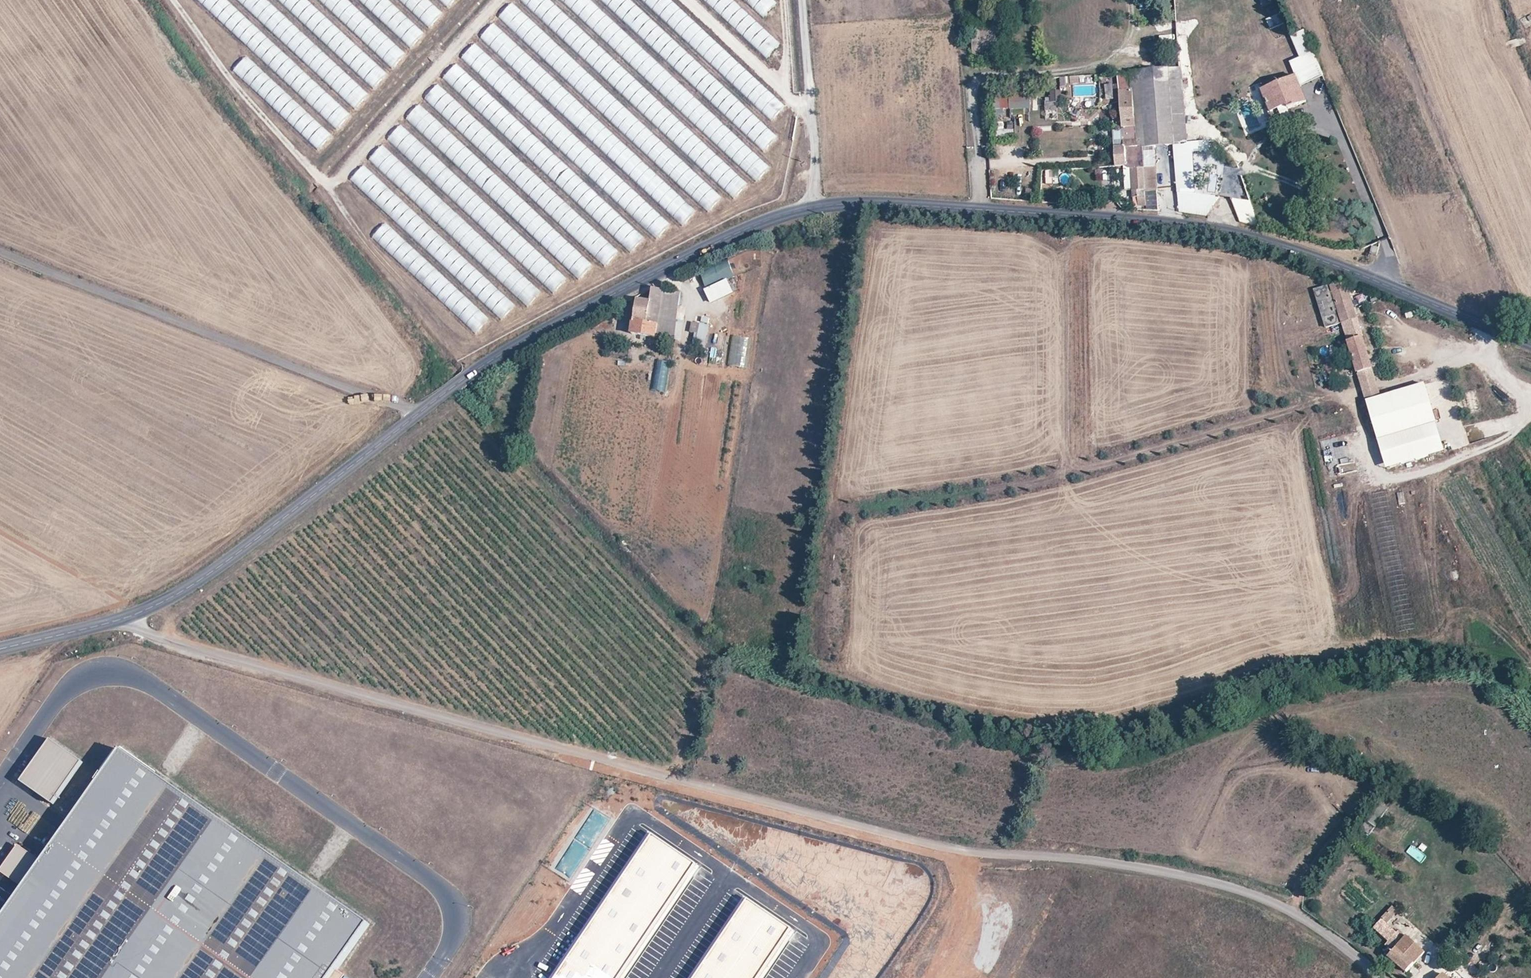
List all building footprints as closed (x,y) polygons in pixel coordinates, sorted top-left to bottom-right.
[(698,89),(710,76),(662,32),(662,31),(628,0),(625,0),(617,8),(637,26),(633,30),(698,89)] [(748,42),(755,33),(752,30),(760,21),(759,20),(776,2),(775,0),(703,0),(748,42)] [(703,107),(591,3),(586,8),(600,21),(599,21),(608,29),(601,36),(692,120),(703,107)] [(1278,15),(1266,17),(1268,28),(1280,26),(1278,15)] [(972,31),(973,58),(983,58),(983,51),(995,51),(995,30),(972,31)] [(592,37),(571,33),(568,44),(582,47),(581,54),(590,55),(591,52),(597,54),(599,48),(590,47),(592,37)] [(1320,87),(1301,41),(1287,47),(1306,93),(1320,87)] [(246,56),(233,70),(258,94),(272,79),(246,56)] [(597,72),(676,143),(679,139),(683,143),(692,133),(612,60),(610,62),(603,56),(595,65),(599,70),(597,72)] [(1186,144),(1179,68),(1177,68),(1166,69),(1173,145),(1186,144)] [(1173,145),(1166,69),(1131,73),(1133,91),(1138,148),(1141,147),(1173,145)] [(1262,90),(1271,112),(1286,106),(1288,109),(1304,103),(1294,77),(1262,90)] [(1114,98),(1113,83),(1104,84),(1105,99),(1114,98)] [(1119,92),(1124,148),(1138,148),(1133,91),(1119,92)] [(1030,108),(1030,94),(995,94),(995,108),(1030,108)] [(1286,106),(1271,112),(1272,116),(1288,109),(1286,106)] [(999,120),(1007,119),(1006,109),(998,110),(999,120)] [(1013,128),(1004,129),(1003,121),(995,122),(996,136),(1013,135),(1013,128)] [(763,150),(776,135),(767,127),(754,141),(763,150)] [(581,279),(595,264),(573,242),(573,233),(565,233),(466,140),(457,140),(445,128),(445,141),(439,148),(449,158),(449,164),(441,163),(441,172),(432,172),(432,181),(447,195),(432,195),(432,197),(423,206),(423,209),(456,240),(456,244),(461,244),(506,287),(506,318),(516,307),(530,307),(542,294),(554,294),(569,278),(581,279)] [(1113,132),(1114,142),(1122,142),(1121,132),(1113,132)] [(1116,168),(1121,168),(1123,190),(1131,190),(1132,198),(1139,197),(1140,207),(1147,207),(1145,190),(1157,189),(1155,166),(1143,167),(1141,147),(1138,148),(1124,148),(1114,149),(1116,168)] [(757,156),(745,169),(758,179),(769,166),(757,156)] [(586,204),(596,193),(561,162),(550,173),(586,204)] [(408,271),(420,259),(383,224),(372,236),(408,271)] [(603,264),(618,251),(612,245),(597,257),(603,264)] [(1372,246),(1369,253),(1376,256),(1379,249),(1372,246)] [(728,261),(699,271),(704,286),(733,275),(728,261)] [(727,278),(703,288),(709,302),(733,293),(727,278)] [(1344,281),(1330,285),(1342,323),(1346,336),(1357,374),(1359,381),(1367,378),(1372,377),(1359,332),(1355,316),(1359,315),(1356,307),(1352,307),(1344,281)] [(1336,331),(1334,327),(1339,325),(1327,287),(1314,291),(1329,333),(1336,331)] [(652,289),(650,301),(647,323),(634,321),(632,333),(655,337),(663,291),(652,289)] [(663,291),(655,337),(671,340),(679,294),(663,291)] [(647,323),(650,301),(637,299),(634,321),(647,323)] [(695,332),(692,343),(704,346),(709,325),(692,321),(689,331),(695,332)] [(663,392),(669,361),(657,359),(651,389),(663,392)] [(1372,377),(1367,378),(1359,381),(1367,409),(1381,405),(1372,377)] [(1437,431),(1426,392),(1381,405),(1367,409),(1379,448),(1393,443),(1402,472),(1431,464),(1423,435),(1437,431)] [(1449,405),(1453,415),(1458,414),(1455,403),(1449,405)] [(1336,406),(1316,414),(1319,422),(1339,414),(1336,406)] [(1446,459),(1437,431),(1423,435),(1431,464),(1446,459)] [(1402,472),(1393,443),(1379,448),(1387,477),(1402,472)] [(52,804),(81,761),(49,739),(20,782),(52,804)] [(121,752),(43,865),(24,890),(0,925),(0,977),(332,977),(369,925),(121,752)] [(693,862),(650,833),(551,977),(614,977),(693,862)] [(43,865),(18,847),(0,873),(0,874),(24,890),(43,865)] [(789,927),(746,898),(692,977),(754,977),(789,927)] [(1380,920),(1373,928),(1388,941),(1384,945),(1387,948),(1383,953),(1404,974),(1423,953),(1406,937),(1404,939),(1397,932),(1395,934),(1380,920)] [(1478,977),(1496,977),(1469,951),(1460,960),(1478,977)] [(1450,969),(1443,975),(1446,977),(1461,977),(1450,969)]
